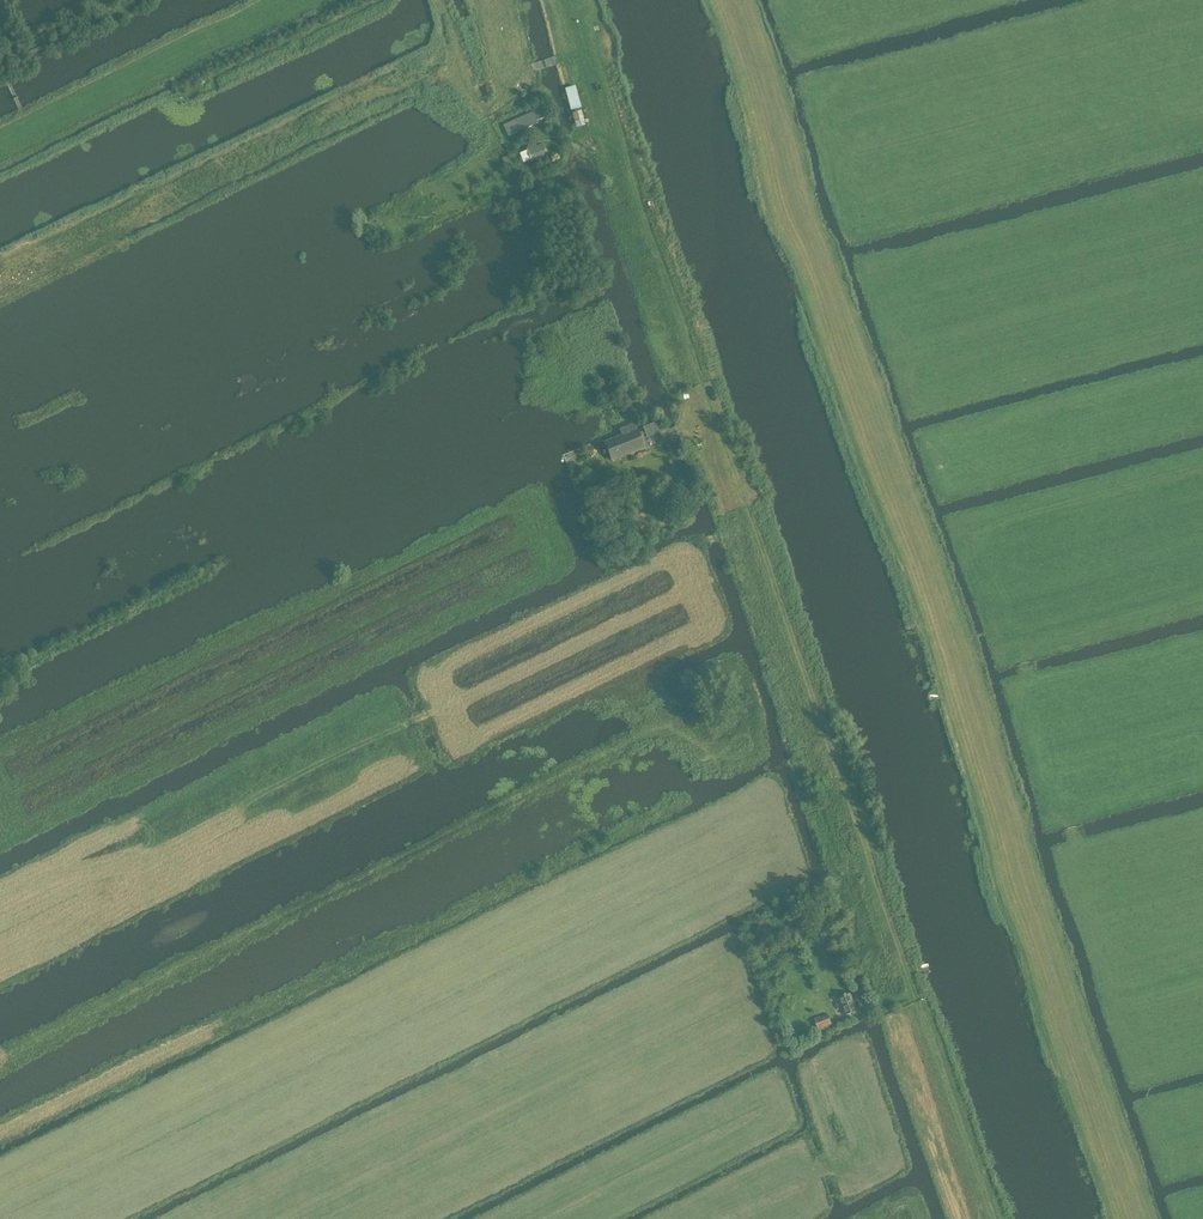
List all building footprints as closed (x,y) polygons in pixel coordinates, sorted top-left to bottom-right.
[(573,113),(582,111),(578,89),(569,91),(573,113)] [(508,137),(538,124),(537,122),(546,118),(542,109),(503,126),(508,137)] [(578,129),(587,125),(582,111),(573,115),(578,129)] [(547,156),(543,145),(534,149),(534,146),(527,149),(528,151),(520,154),(523,163),(531,160),(532,162),(547,156)] [(508,156),(502,159),(506,171),(513,168),(508,156)] [(621,435),(603,442),(611,462),(644,449),(634,423),(619,429),(621,435)] [(655,423),(643,428),(647,438),(659,434),(655,423)] [(850,994),(839,999),(846,1017),(858,1013),(850,994)] [(828,1015),(815,1021),(818,1030),(832,1025),(828,1015)]
